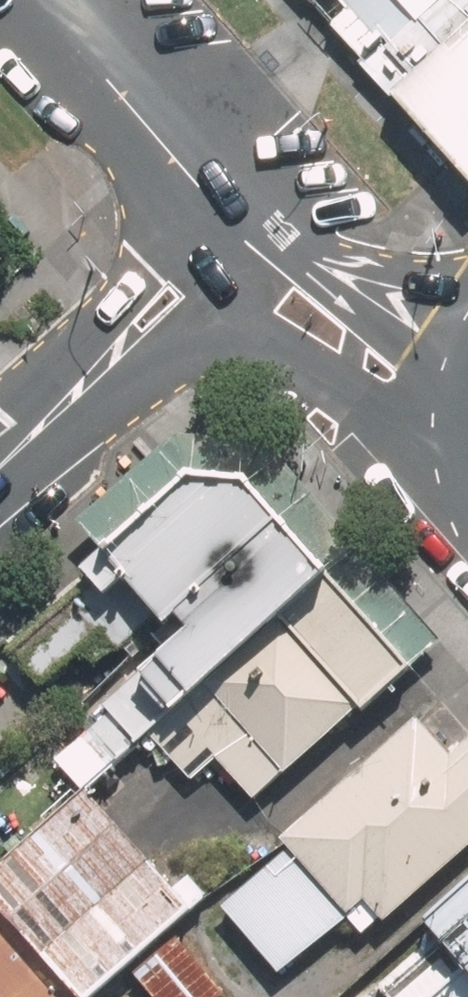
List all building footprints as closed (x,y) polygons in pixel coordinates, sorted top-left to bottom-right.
[(364,61),(407,22),(432,0),(308,0),(364,61)] [(364,61),(467,185),(467,0),(432,0),(407,22),(364,61)] [(327,575),(245,485),(188,481),(0,648),(0,651),(31,685),(94,629),(111,650),(155,609),(175,632),(102,706),(140,742),(146,738),(327,575)] [(354,707),(404,664),(327,575),(146,738),(185,783),(213,758),(244,796),(350,703),(354,707)] [(467,835),(467,736),(466,733),(440,755),(409,720),(277,838),(283,845),(215,905),(275,971),(337,914),(353,931),(368,918),(371,921),(467,835)] [(208,897),(192,879),(175,894),(86,793),(0,869),(0,910),(78,996),(96,996),(208,897)] [(416,932),(424,941),(360,996),(467,996),(467,885),(416,932)] [(173,938),(129,977),(147,996),(209,996),(218,989),(173,938)] [(0,941),(0,996),(48,996),(0,941)]
